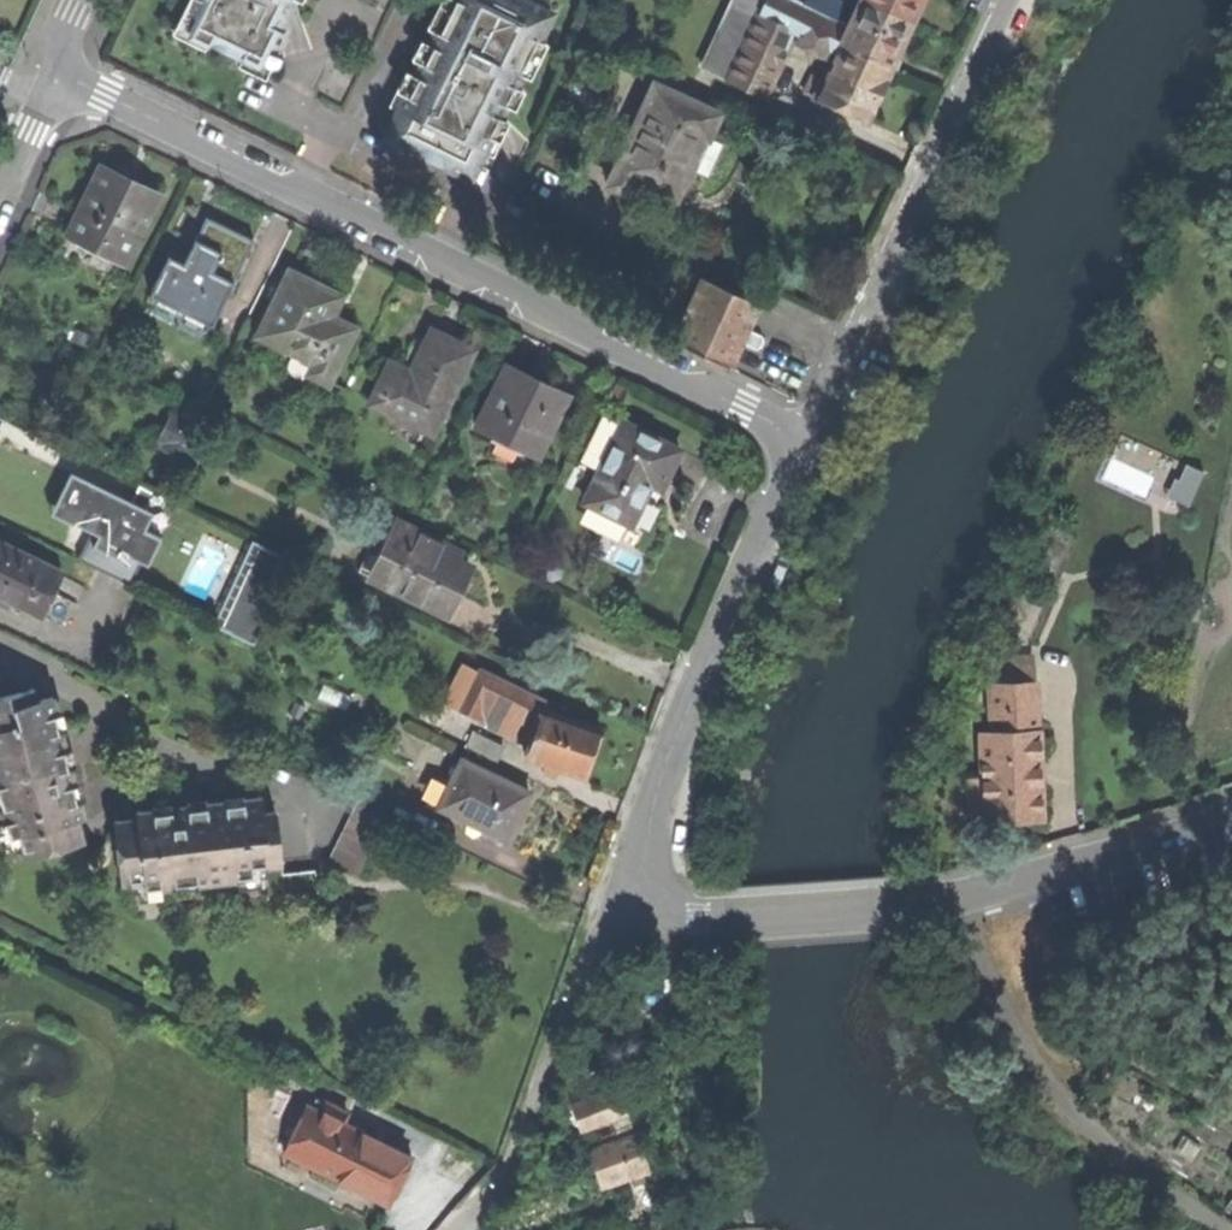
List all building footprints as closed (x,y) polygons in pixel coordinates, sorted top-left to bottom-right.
[(198,0),(188,0),(173,34),(208,50),(212,42),(192,32),(198,19),(191,15),(198,0)] [(263,66),(280,30),(295,0),(198,0),(191,15),(198,19),(192,32),(212,42),(244,57),(263,66)] [(472,179),(485,152),(502,118),(507,106),(516,88),(523,74),(540,39),(553,12),(529,0),(454,0),(439,32),(428,54),(418,76),(401,110),(387,138),(472,179)] [(439,32),(454,0),(442,0),(429,27),(439,32)] [(802,2),(797,0),(766,0),(758,15),(742,7),(711,73),(763,97),(793,31),(836,52),(840,43),(834,40),(843,21),(837,19),(844,3),(837,0),(803,0),(802,2)] [(840,43),(893,66),(905,39),(913,22),(865,0),(859,0),(840,43)] [(913,22),(923,0),(865,0),(913,22)] [(289,33),(280,30),(263,66),(244,57),(239,65),(268,79),(289,33)] [(540,39),(523,74),(532,79),(549,44),(540,39)] [(882,91),(893,66),(840,43),(836,52),(816,97),(869,121),(882,91)] [(391,105),(401,110),(418,76),(408,71),(391,105)] [(634,183),(675,202),(694,160),(703,140),(709,142),(721,116),(682,98),(681,100),(652,87),(606,188),(627,197),(634,183)] [(526,92),(516,88),(507,106),(517,110),(526,92)] [(512,122),(502,118),(485,152),(495,157),(512,122)] [(68,235),(125,263),(158,195),(127,179),(101,167),(68,235)] [(152,294),(212,323),(252,241),(228,229),(208,220),(179,278),(163,270),(152,294)] [(311,372),(329,380),(352,331),(329,319),(340,297),(313,284),(291,274),(263,334),(317,360),(311,372)] [(674,342),(728,367),(756,305),(702,280),(674,342)] [(433,436),(475,347),(451,336),(437,329),(436,332),(430,329),(411,370),(391,361),(369,406),(433,436)] [(477,427),(539,458),(569,396),(537,380),(507,365),(477,427)] [(210,432),(174,417),(164,441),(169,443),(167,450),(191,460),(193,454),(199,457),(210,432)] [(586,501),(634,523),(652,484),(663,489),(681,451),(649,436),(622,424),(586,501)] [(1198,502),(1208,467),(1187,461),(1177,496),(1198,502)] [(147,508),(151,499),(161,503),(164,496),(139,485),(131,501),(68,472),(60,488),(53,505),(78,517),(76,521),(93,530),(79,559),(131,583),(141,561),(150,565),(164,536),(148,529),(155,512),(147,508)] [(358,573),(448,616),(460,589),(470,568),(439,553),(444,545),(398,523),(382,557),(369,550),(358,573)] [(40,612),(60,569),(0,540),(0,593),(40,612)] [(215,625),(227,631),(265,547),(253,542),(215,625)] [(227,631),(256,645),(294,560),(265,547),(227,631)] [(991,656),(991,666),(1034,665),(1034,655),(991,656)] [(1034,665),(991,666),(994,733),(983,733),(985,776),(987,819),(1019,817),(1042,816),(1038,734),(1034,665)] [(593,753),(601,730),(542,709),(545,701),(481,672),(477,682),(462,675),(449,704),(463,710),(478,717),(486,698),(537,724),(526,756),(585,777),(593,753)] [(22,859),(81,845),(74,818),(81,817),(68,765),(64,749),(51,695),(38,698),(35,687),(0,696),(0,812),(8,844),(18,841),(22,859)] [(471,746),(499,760),(506,746),(477,732),(471,746)] [(69,748),(64,749),(68,765),(73,764),(71,756),(69,748)] [(461,758),(439,804),(504,837),(515,814),(527,791),(461,758)] [(968,819),(987,819),(985,776),(967,777),(968,819)] [(114,826),(120,880),(141,877),(143,890),(250,878),(249,867),(279,863),(273,809),(260,811),(258,797),(205,803),(187,805),(136,811),(137,823),(114,826)] [(357,799),(327,861),(356,875),(387,814),(357,799)] [(282,875),(286,908),(317,904),(313,871),(282,875)] [(575,1106),(583,1129),(626,1114),(618,1091),(575,1106)] [(338,1179),(361,1131),(307,1104),(284,1153),(338,1179)] [(411,1155),(361,1131),(338,1179),(388,1203),(401,1175),(411,1155)] [(603,1148),(620,1142),(617,1133),(600,1139),(603,1148)] [(635,1136),(620,1142),(603,1148),(592,1152),(605,1186),(625,1179),(632,1176),(643,1172),(647,1171),(635,1136)] [(647,1182),(643,1172),(632,1176),(636,1186),(647,1182)]
